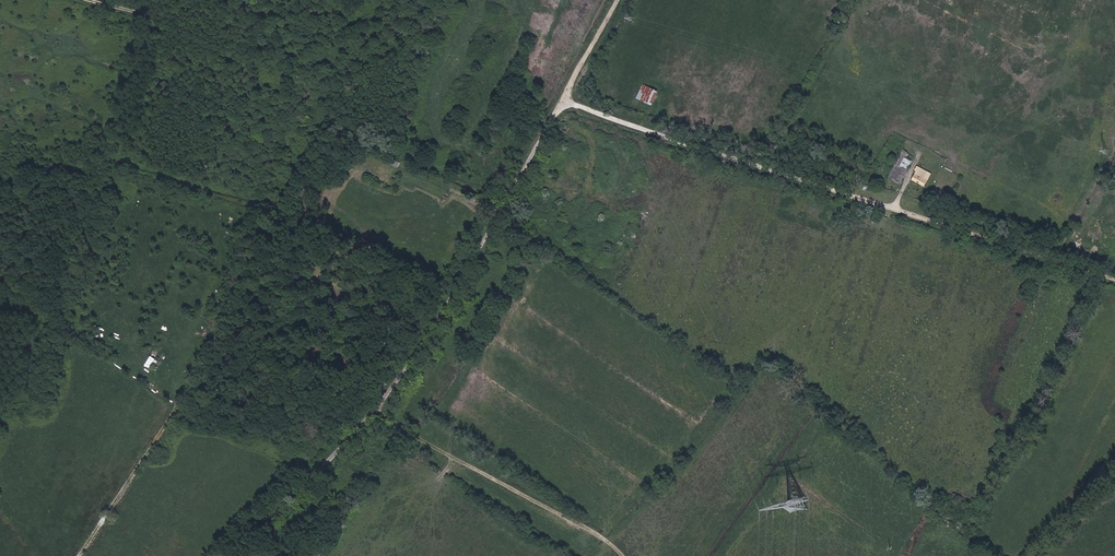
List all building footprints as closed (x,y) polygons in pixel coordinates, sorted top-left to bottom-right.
[(633,100),(644,102),(646,93),(636,91),(633,100)] [(556,132),(565,135),(567,128),(560,125),(556,132)] [(900,168),(889,164),(895,149),(886,145),(882,156),(877,154),(875,162),(885,165),(881,178),(896,182),(900,168)] [(889,164),(900,168),(905,152),(895,149),(889,164)] [(907,178),(919,181),(921,173),(909,170),(907,178)] [(146,365),(153,369),(158,359),(151,355),(146,365)]
